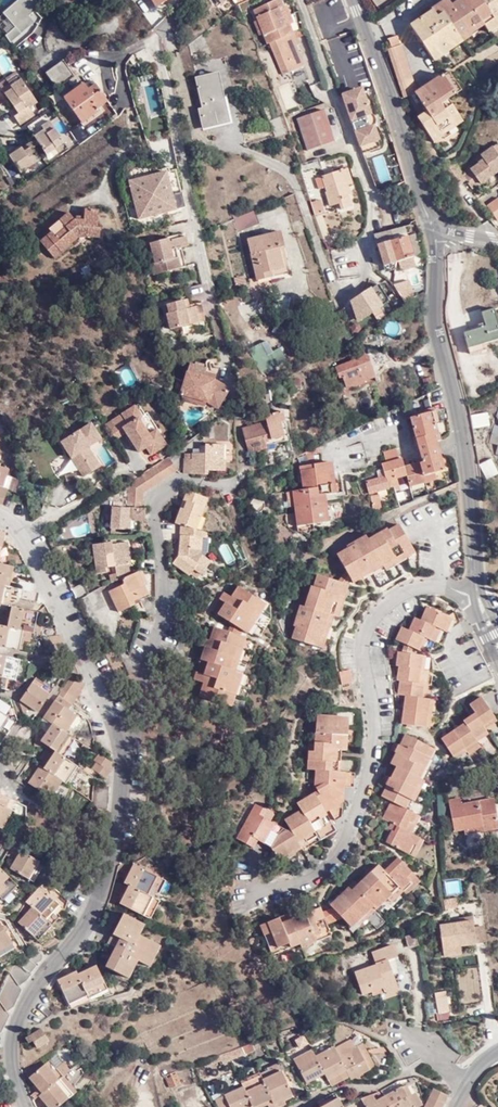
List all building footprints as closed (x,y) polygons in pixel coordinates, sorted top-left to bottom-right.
[(15,26),(29,15),(40,6),(40,2),(39,0),(17,0),(3,11),(15,26)] [(449,1),(433,12),(432,10),(418,18),(421,23),(412,29),(430,56),(445,46),(448,51),(462,41),(459,36),(473,26),(476,30),(483,24),(485,27),(497,17),(497,0),(451,0),(449,1)] [(432,10),(433,12),(449,1),(449,0),(444,0),(431,8),(432,10)] [(29,15),(15,26),(18,29),(23,26),(26,29),(35,23),(29,15)] [(497,24),(497,17),(485,27),(488,31),(497,24)] [(409,24),(412,29),(421,23),(418,18),(409,24)] [(470,33),(476,30),(473,26),(459,36),(462,41),(472,35),(470,33)] [(301,65),(297,51),(294,44),(298,43),(293,31),(269,40),(280,73),(301,65)] [(202,33),(189,43),(191,51),(209,47),(202,33)] [(388,38),(391,48),(393,47),(406,88),(415,86),(398,34),(388,38)] [(433,60),(448,51),(445,46),(430,56),(433,60)] [(403,97),(415,93),(417,91),(415,86),(406,88),(393,47),(391,48),(387,49),(403,97)] [(16,70),(8,51),(0,55),(0,73),(2,76),(16,70)] [(46,72),(57,88),(75,76),(64,59),(46,72)] [(15,115),(20,123),(36,112),(32,107),(39,102),(17,70),(7,77),(10,83),(3,88),(8,98),(19,112),(15,115)] [(449,70),(436,78),(448,97),(461,89),(449,70)] [(201,115),(203,127),(228,121),(223,98),(225,98),(218,72),(197,77),(204,114),(201,115)] [(436,78),(423,87),(435,105),(447,98),(448,97),(436,78)] [(107,100),(100,89),(93,94),(89,88),(84,82),(64,97),(83,123),(100,110),(98,106),(107,100)] [(143,85),(152,117),(165,113),(156,82),(143,85)] [(93,94),(100,89),(96,83),(89,88),(93,94)] [(290,106),(298,103),(292,83),(283,86),(290,106)] [(417,91),(415,93),(426,111),(423,113),(427,119),(421,123),(430,137),(445,127),(447,130),(462,120),(447,98),(435,105),(423,87),(417,91)] [(257,95),(262,107),(267,105),(262,92),(257,95)] [(372,120),(365,98),(365,97),(365,96),(364,96),(364,95),(363,95),(362,95),(362,94),(361,94),(360,95),(340,101),(343,109),(356,140),(361,155),(362,159),(380,154),(372,120)] [(334,141),(323,109),(297,117),(308,149),(334,141)] [(36,138),(40,145),(47,155),(66,141),(46,113),(38,118),(39,120),(30,127),(34,134),(33,135),(36,138)] [(427,119),(423,113),(417,117),(421,123),(427,119)] [(284,132),(279,117),(269,120),(275,136),(284,132)] [(192,140),(188,126),(183,127),(186,142),(192,140)] [(445,127),(430,137),(432,140),(447,130),(445,127)] [(439,166),(455,189),(465,181),(471,191),(497,172),(497,142),(476,158),(481,165),(464,177),(454,161),(439,166)] [(41,159),(33,148),(31,145),(24,150),(23,147),(21,145),(8,154),(20,173),(41,159)] [(348,167),(342,169),(347,184),(353,183),(348,167)] [(138,220),(177,210),(174,194),(181,192),(176,170),(169,171),(168,169),(130,179),(138,220)] [(347,184),(342,169),(315,178),(319,189),(325,187),(330,205),(339,203),(341,209),(351,205),(347,195),(350,194),(347,184)] [(174,194),(177,210),(187,208),(184,191),(181,192),(174,194)] [(497,197),(487,204),(496,219),(497,218),(497,198),(497,197)] [(321,198),(311,201),(315,214),(324,211),(321,198)] [(72,242),(78,236),(73,230),(77,227),(87,227),(87,236),(100,237),(101,227),(97,227),(99,210),(85,209),(84,220),(75,219),(69,212),(50,228),(52,231),(41,241),(55,258),(72,244),(72,242)] [(253,211),(235,218),(237,230),(258,222),(253,211)] [(332,225),(340,225),(340,215),(332,215),(332,225)] [(407,235),(404,226),(383,231),(375,232),(378,243),(389,241),(407,235)] [(73,230),(78,236),(87,236),(87,227),(77,227),(73,230)] [(257,280),(285,272),(278,246),(284,245),(281,230),(247,239),(257,280)] [(407,235),(414,256),(421,254),(415,233),(407,235)] [(181,267),(177,248),(189,244),(187,235),(170,240),(169,237),(150,242),(155,263),(159,262),(162,272),(181,267)] [(389,241),(395,261),(414,256),(407,235),(389,241)] [(389,241),(378,243),(384,264),(395,261),(389,241)] [(278,246),(285,272),(291,271),(284,245),(278,246)] [(392,282),(401,297),(403,295),(402,291),(408,288),(404,277),(392,282)] [(401,297),(404,303),(417,295),(413,286),(408,288),(402,291),(403,295),(401,297)] [(389,299),(384,289),(377,293),(382,302),(389,299)] [(202,305),(190,308),(186,308),(184,300),(168,304),(169,312),(167,313),(171,328),(205,319),(202,305)] [(481,312),(483,318),(485,326),(474,329),(464,332),(469,351),(485,347),(483,342),(497,338),(497,324),(493,308),(481,312)] [(483,318),(481,312),(470,314),(472,321),(483,318)] [(483,318),(472,321),(474,329),(485,326),(483,318)] [(267,340),(257,345),(269,369),(277,365),(271,353),(273,352),(267,340)] [(375,376),(367,355),(335,366),(339,377),(343,376),(347,386),(375,376)] [(229,389),(213,379),(204,376),(205,370),(206,368),(189,363),(180,393),(182,394),(206,401),(218,408),(229,389)] [(204,376),(213,379),(215,374),(205,370),(204,376)] [(203,406),(206,401),(182,394),(181,399),(203,406)] [(339,401),(341,411),(351,409),(350,398),(343,399),(343,400),(339,401)] [(137,403),(108,422),(114,432),(124,425),(126,430),(141,452),(151,445),(155,451),(168,442),(164,437),(167,433),(165,430),(155,437),(140,415),(143,413),(137,403)] [(257,417),(258,423),(242,428),(249,452),(266,447),(265,445),(284,440),(280,423),(284,422),(280,410),(257,417)] [(405,469),(404,466),(402,458),(399,459),(386,463),(382,464),(383,469),(386,480),(387,480),(398,478),(399,483),(408,480),(409,485),(424,481),(423,475),(435,472),(443,469),(436,441),(439,440),(434,422),(437,421),(434,410),(410,417),(421,462),(410,465),(410,468),(405,469)] [(476,413),(478,427),(489,426),(487,412),(476,413)] [(89,477),(96,473),(102,469),(89,450),(92,448),(106,438),(97,424),(67,443),(89,477)] [(117,436),(126,430),(124,425),(114,432),(117,436)] [(367,457),(362,442),(347,446),(351,461),(367,457)] [(208,473),(208,470),(207,467),(211,467),(211,469),(224,470),(225,459),(223,459),(219,459),(219,444),(205,444),(206,453),(192,453),(192,459),(184,459),(184,472),(208,473)] [(328,521),(326,501),(313,502),(312,495),(325,494),(335,492),(332,461),(321,463),(320,446),(306,453),(307,469),(300,470),(303,489),(293,490),(297,524),(328,521)] [(104,467),(92,448),(89,450),(102,469),(104,467)] [(386,460),(399,456),(396,448),(384,451),(386,460)] [(141,494),(176,471),(167,459),(127,485),(124,505),(141,507),(141,494)] [(486,477),(496,476),(494,459),(484,460),(486,477)] [(102,469),(96,473),(98,478),(107,472),(104,467),(102,469)] [(369,493),(388,487),(387,480),(386,480),(383,469),(377,470),(378,477),(366,480),(369,493)] [(436,478),(435,472),(423,475),(424,481),(436,478)] [(400,488),(399,483),(398,478),(387,480),(388,487),(394,486),(395,489),(400,488)] [(58,504),(73,492),(65,484),(51,495),(58,504)] [(180,508),(175,523),(181,525),(185,526),(186,525),(193,527),(198,514),(201,516),(208,497),(187,490),(183,500),(191,502),(188,510),(180,508)] [(313,502),(326,501),(325,494),(312,495),(313,502)] [(381,509),(379,494),(371,495),(373,510),(381,509)] [(261,498),(259,497),(255,497),(251,501),(251,507),(253,510),(258,512),(263,508),(264,504),(263,500),(261,498)] [(183,500),(180,508),(188,510),(191,502),(183,500)] [(107,527),(117,529),(132,530),(133,518),(142,519),(144,508),(141,507),(124,505),(110,504),(107,527)] [(193,527),(197,529),(201,516),(198,514),(193,527)] [(71,536),(91,534),(89,519),(70,521),(71,536)] [(403,531),(398,523),(387,529),(387,527),(367,538),(383,566),(385,568),(414,551),(403,531)] [(206,538),(207,531),(197,529),(193,527),(186,525),(185,526),(181,525),(179,546),(182,547),(181,556),(178,555),(172,562),(190,574),(191,572),(194,568),(201,573),(210,560),(205,557),(200,553),(201,537),(206,538)] [(383,566),(367,538),(365,534),(347,545),(347,546),(337,552),(353,581),(362,576),(383,566)] [(233,540),(217,546),(225,567),(241,561),(233,540)] [(131,574),(126,543),(111,545),(111,542),(93,545),(89,546),(93,576),(104,575),(104,568),(112,567),(114,581),(122,578),(131,574)] [(4,584),(8,564),(0,563),(0,603),(4,584)] [(8,564),(4,584),(9,585),(13,566),(8,564)] [(198,577),(201,573),(194,568),(191,572),(198,577)] [(147,593),(137,571),(131,574),(122,578),(125,583),(109,590),(119,611),(135,603),(133,600),(132,598),(137,595),(138,598),(147,593)] [(385,571),(375,575),(381,586),(390,581),(385,571)] [(339,616),(350,583),(318,572),(314,584),(312,583),(305,604),(334,615),(339,616)] [(17,587),(23,588),(21,597),(38,601),(39,593),(34,591),(35,583),(19,580),(17,587)] [(219,615),(231,623),(243,630),(248,634),(266,605),(238,586),(231,597),(226,603),(219,615)] [(84,595),(93,613),(104,607),(96,590),(84,595)] [(219,599),(226,603),(231,597),(224,592),(219,599)] [(334,615),(305,604),(301,603),(294,624),(296,625),(292,637),(312,643),(324,648),(334,615)] [(419,619),(433,625),(436,627),(443,630),(449,615),(426,605),(419,619)] [(36,611),(11,606),(8,621),(0,620),(0,646),(8,647),(18,649),(20,639),(23,640),(29,641),(31,632),(36,611)] [(40,611),(36,611),(31,632),(38,633),(41,623),(38,623),(40,611)] [(452,616),(449,615),(443,630),(446,631),(452,616)] [(423,637),(427,638),(433,625),(419,619),(414,618),(409,630),(423,637)] [(231,623),(229,632),(240,636),(243,630),(231,623)] [(433,625),(427,638),(430,640),(436,627),(433,625)] [(413,648),(418,649),(423,637),(409,630),(400,626),(394,639),(404,643),(413,648)] [(209,640),(206,640),(204,648),(200,659),(207,662),(235,671),(246,638),(240,636),(229,632),(214,627),(209,640)] [(61,643),(60,634),(44,636),(44,645),(48,644),(48,652),(65,650),(65,643),(61,643)] [(204,648),(206,640),(200,637),(197,646),(204,648)] [(418,649),(422,650),(427,638),(423,637),(418,649)] [(410,653),(413,648),(404,643),(400,652),(410,653)] [(422,654),(410,653),(400,652),(398,651),(397,665),(399,666),(420,668),(422,654)] [(15,679),(20,659),(0,654),(0,675),(15,679)] [(235,671),(207,662),(204,673),(201,682),(204,683),(199,696),(231,707),(242,673),(235,671)] [(419,683),(420,668),(399,666),(398,680),(400,680),(419,683)] [(428,670),(420,668),(419,683),(426,684),(428,670)] [(352,682),(349,669),(343,670),(338,671),(341,684),(352,682)] [(204,673),(197,671),(194,680),(201,682),(204,673)] [(72,675),(58,694),(71,703),(84,684),(72,675)] [(24,713),(29,706),(37,712),(52,689),(35,678),(20,699),(24,713)] [(417,697),(419,683),(400,680),(398,695),(407,695),(417,697)] [(426,684),(419,683),(417,697),(424,697),(426,684)] [(71,703),(58,694),(55,699),(68,709),(71,703)] [(398,708),(405,709),(407,695),(398,695),(395,694),(398,708)] [(431,698),(424,697),(417,697),(407,695),(405,709),(414,711),(429,712),(431,698)] [(483,724),(495,716),(482,696),(470,704),(475,712),(483,724)] [(68,709),(55,699),(43,717),(52,723),(47,732),(44,736),(40,733),(35,735),(34,745),(41,746),(41,740),(55,750),(46,763),(43,760),(29,781),(50,797),(62,780),(65,782),(77,765),(63,755),(74,738),(66,732),(77,715),(68,709)] [(403,723),(427,726),(429,712),(414,711),(405,709),(403,723)] [(0,710),(0,729),(9,716),(0,710)] [(474,737),(486,729),(485,727),(483,724),(475,712),(463,720),(464,723),(474,737)] [(341,750),(346,750),(347,734),(342,734),(343,717),(327,716),(327,719),(316,719),(314,743),(309,743),(307,769),(315,769),(335,770),(335,760),(340,760),(340,758),(341,750)] [(485,727),(497,720),(495,716),(483,724),(485,727)] [(452,730),(464,747),(476,740),(474,737),(464,723),(452,730)] [(477,741),(489,732),(486,729),(474,737),(476,740),(477,741)] [(452,755),(464,747),(452,730),(440,738),(452,755)] [(419,778),(418,778),(413,775),(427,745),(405,734),(400,744),(399,744),(398,743),(395,750),(395,751),(396,751),(391,763),(395,765),(396,766),(391,777),(390,776),(389,776),(385,783),(386,784),(387,784),(382,796),(384,797),(391,800),(404,807),(419,778)] [(493,754),(497,750),(497,746),(489,734),(482,739),(493,754)] [(39,758),(43,760),(46,763),(55,750),(41,740),(41,746),(45,749),(39,758)] [(466,750),(478,743),(477,741),(476,740),(464,747),(466,750)] [(94,759),(98,752),(81,741),(78,746),(81,748),(79,750),(89,757),(94,759)] [(418,778),(433,747),(427,745),(413,775),(418,778)] [(454,758),(466,750),(464,747),(452,755),(454,758)] [(97,761),(94,759),(89,757),(85,764),(93,768),(97,761)] [(79,768),(68,784),(76,789),(87,774),(79,768)] [(335,770),(315,769),(315,785),(318,790),(329,809),(336,820),(341,816),(343,786),(344,771),(340,771),(335,770)] [(354,786),(355,772),(344,771),(343,786),(344,785),(354,786)] [(419,778),(404,807),(409,809),(422,780),(419,778)] [(109,785),(93,783),(92,808),(107,809),(109,785)] [(329,809),(318,790),(315,793),(325,811),(329,809)] [(325,811),(315,793),(302,800),(296,804),(300,810),(290,815),(292,818),(286,822),(289,826),(291,829),(297,840),(300,845),(303,850),(336,829),(325,811)] [(481,830),(497,827),(497,824),(494,797),(460,802),(460,797),(448,799),(453,830),(463,829),(480,826),(481,830)] [(411,819),(414,812),(409,809),(404,807),(391,800),(382,817),(388,821),(391,822),(397,825),(407,831),(413,820),(411,819)] [(0,803),(0,826),(2,827),(11,808),(0,803)] [(236,839),(253,848),(258,840),(264,843),(274,822),(270,820),(273,813),(253,803),(236,838),(236,839)] [(411,832),(419,814),(414,812),(411,819),(413,820),(407,831),(411,832)] [(274,822),(264,843),(270,846),(275,835),(284,829),(282,826),(276,823),(274,822)] [(394,832),(397,825),(391,822),(388,828),(391,830),(394,832)] [(418,836),(411,832),(407,831),(397,825),(394,832),(391,830),(385,841),(411,854),(416,844),(414,842),(418,836)] [(275,835),(270,846),(271,847),(278,836),(285,832),(284,829),(275,835)] [(277,857),(293,848),(295,848),(292,842),(297,840),(291,829),(285,832),(278,836),(271,847),(277,857)] [(414,856),(423,839),(418,836),(414,842),(416,844),(411,854),(414,856)] [(295,848),(300,845),(297,840),(292,842),(295,848)] [(15,859),(20,849),(11,844),(5,854),(15,859)] [(277,857),(281,862),(295,853),(293,848),(277,857)] [(43,862),(20,849),(15,859),(10,867),(33,881),(43,862)] [(117,869),(127,875),(133,863),(126,859),(117,865),(117,869)] [(408,878),(413,873),(400,859),(396,863),(393,861),(383,870),(399,886),(402,888),(410,880),(408,878)] [(143,914),(152,896),(147,893),(156,876),(156,875),(133,863),(127,875),(124,882),(128,884),(120,903),(143,914)] [(383,870),(380,866),(377,864),(357,882),(351,889),(348,886),(330,904),(331,904),(331,905),(337,912),(351,926),(372,905),(375,908),(386,898),(399,886),(383,870)] [(0,867),(0,896),(2,899),(17,884),(0,867)] [(404,891),(406,893),(419,880),(413,873),(408,878),(410,880),(402,888),(404,891)] [(147,893),(152,896),(156,888),(160,890),(165,880),(156,876),(147,893)] [(18,921),(38,939),(51,924),(60,915),(57,911),(53,908),(58,902),(42,887),(49,882),(46,880),(38,887),(25,900),(31,906),(18,921)] [(351,889),(357,882),(355,880),(348,886),(351,889)] [(447,893),(461,892),(460,880),(446,881),(447,893)] [(391,903),(404,891),(402,888),(399,886),(386,898),(391,903)] [(159,900),(152,896),(143,914),(150,918),(159,900)] [(444,899),(445,909),(457,907),(456,897),(444,899)] [(326,924),(337,912),(331,905),(331,904),(322,913),(326,924)] [(271,954),(272,953),(278,951),(276,947),(289,942),(290,947),(300,943),(301,947),(330,935),(326,924),(322,913),(320,907),(304,913),(303,911),(292,915),(293,918),(281,923),(278,916),(260,924),(271,954)] [(293,918),(292,915),(291,912),(278,916),(281,923),(293,918)] [(123,913),(112,934),(119,938),(115,946),(105,966),(128,977),(137,959),(149,965),(159,944),(138,934),(143,923),(123,913)] [(476,945),(475,943),(474,927),(474,922),(460,923),(439,925),(442,948),(459,946),(476,945)] [(13,943),(0,923),(0,951),(13,943)] [(51,924),(38,939),(41,942),(55,933),(51,924)] [(475,943),(487,943),(484,926),(474,927),(475,943)] [(417,943),(411,927),(401,931),(407,947),(417,943)] [(119,938),(112,934),(108,942),(115,946),(119,938)] [(276,947),(278,951),(290,947),(289,942),(276,947)] [(387,959),(397,955),(393,944),(372,952),(375,964),(354,972),(361,992),(372,989),(383,984),(385,990),(386,992),(398,987),(393,973),(389,974),(388,970),(391,969),(387,959)] [(460,954),(459,946),(442,948),(442,956),(460,954)] [(31,957),(36,962),(40,960),(41,957),(40,952),(35,954),(31,957)] [(77,973),(96,964),(97,963),(92,954),(81,957),(85,965),(76,970),(77,973)] [(400,954),(397,955),(387,959),(391,969),(395,968),(404,965),(400,954)] [(356,969),(368,963),(366,957),(354,963),(356,969)] [(35,964),(28,959),(28,958),(22,965),(17,962),(13,966),(0,992),(0,1026),(5,1023),(3,1019),(8,1014),(6,1010),(13,1005),(11,1001),(17,997),(15,992),(21,988),(19,984),(26,979),(30,973),(30,972),(35,965),(35,964)] [(107,988),(96,964),(77,973),(76,970),(57,979),(69,1003),(87,994),(89,997),(107,988)] [(383,984),(372,989),(374,994),(385,990),(383,984)] [(110,987),(107,988),(89,997),(90,1001),(113,993),(110,987)] [(87,994),(69,1003),(71,1007),(90,1001),(89,997),(87,994)] [(446,995),(436,996),(438,1009),(448,1008),(446,995)] [(448,1008),(438,1009),(439,1019),(450,1017),(448,1008)] [(48,1039),(41,1027),(25,1037),(27,1042),(31,1039),(36,1047),(48,1039)] [(292,1032),(299,1045),(307,1041),(303,1033),(300,1034),(293,1032),(292,1032)] [(274,1041),(272,1035),(263,1039),(265,1045),(274,1041)] [(324,1073),(327,1080),(345,1069),(349,1076),(350,1078),(369,1068),(357,1044),(354,1046),(350,1038),(316,1056),(312,1049),(293,1059),(306,1082),(324,1073)] [(362,1041),(357,1044),(369,1068),(375,1064),(362,1041)] [(244,1057),(240,1049),(207,1061),(210,1069),(244,1057)] [(62,1075),(56,1067),(49,1059),(29,1076),(38,1088),(32,1094),(35,1098),(39,1095),(48,1106),(56,1106),(75,1091),(62,1075)] [(56,1067),(62,1075),(70,1069),(63,1061),(56,1067)] [(224,1094),(230,1106),(253,1106),(252,1106),(265,1100),(269,1106),(274,1106),(275,1106),(272,1103),(283,1098),(292,1094),(277,1062),(267,1067),(267,1069),(271,1075),(262,1078),(260,1073),(258,1071),(241,1079),(243,1086),(224,1094)] [(267,1069),(260,1073),(262,1078),(271,1075),(267,1069)] [(345,1069),(327,1080),(330,1085),(349,1076),(345,1069)] [(165,1074),(170,1087),(180,1083),(175,1071),(165,1074)] [(408,1095),(411,1093),(406,1083),(402,1085),(408,1095)] [(411,1093),(408,1095),(402,1085),(383,1095),(376,1099),(373,1093),(360,1098),(365,1106),(415,1106),(422,1103),(415,1092),(411,1093)] [(433,1088),(423,1106),(443,1106),(449,1094),(433,1088)] [(380,1089),(373,1093),(376,1099),(383,1095),(380,1089)] [(224,1094),(215,1099),(219,1106),(230,1106),(224,1094)] [(337,1097),(325,1104),(322,1098),(317,1101),(319,1106),(318,1106),(343,1106),(337,1097)] [(272,1103),(275,1106),(285,1102),(283,1098),(272,1103)]
